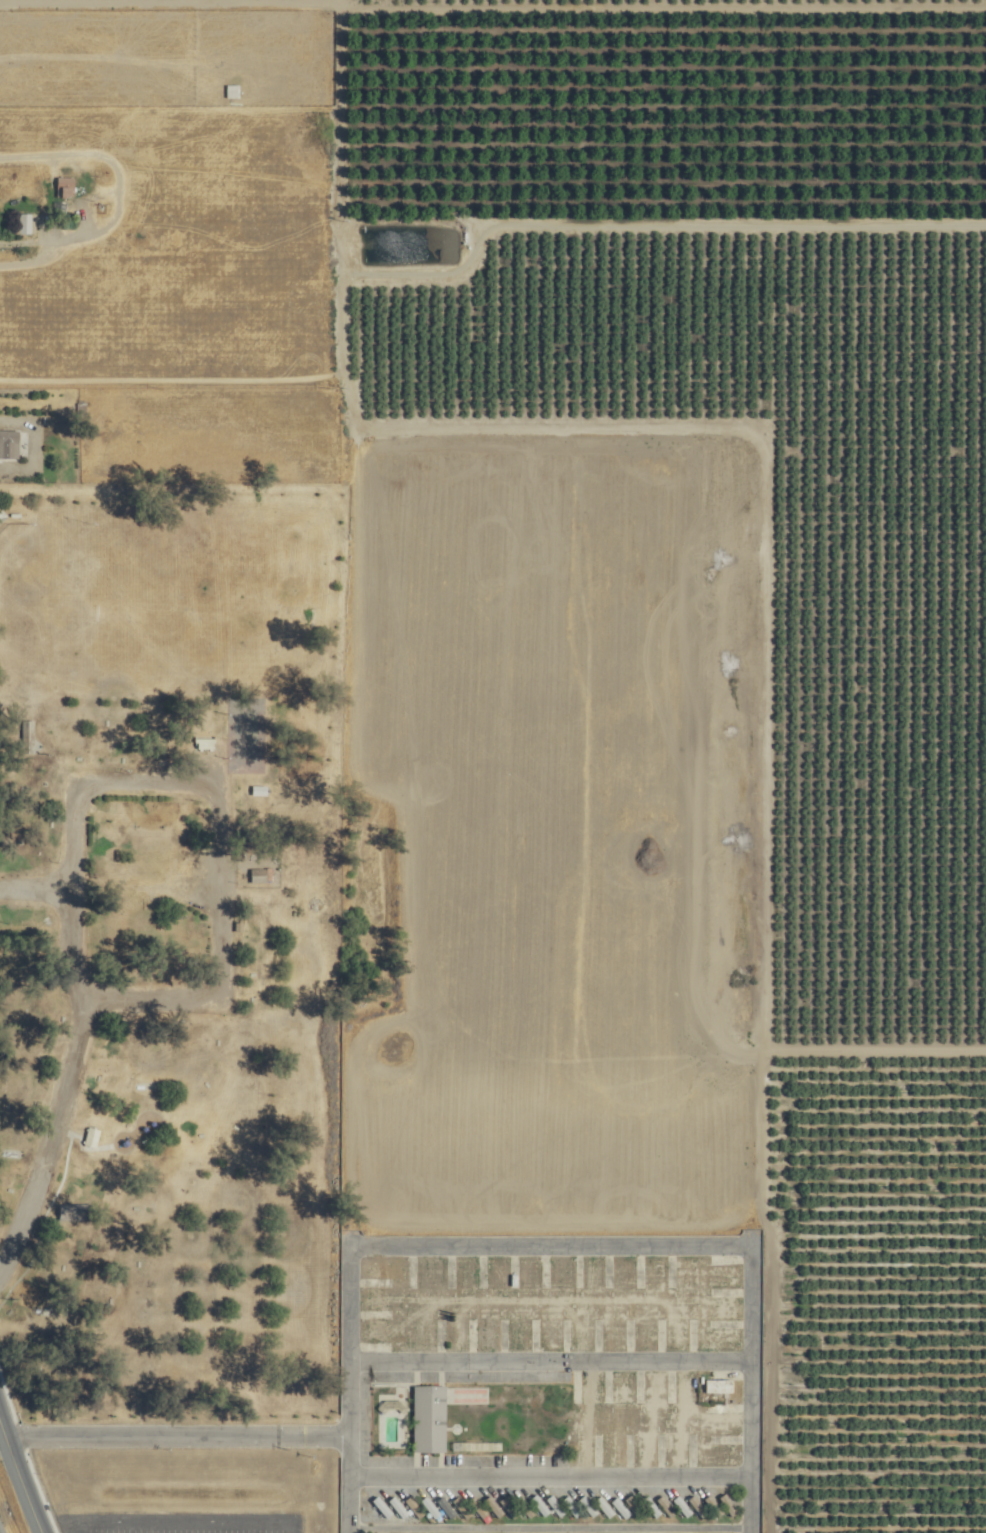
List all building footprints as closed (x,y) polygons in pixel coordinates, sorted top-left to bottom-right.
[(60,198),(78,198),(78,177),(60,177),(60,198)] [(18,234),(38,234),(38,213),(19,213),(18,234)] [(0,431),(0,459),(23,459),(23,431),(0,431)] [(37,722),(24,722),(24,746),(37,746),(37,722)] [(199,751),(216,751),(216,741),(199,741),(199,751)] [(100,1148),(102,1131),(89,1130),(87,1146),(100,1148)] [(415,1452),(447,1452),(447,1386),(415,1386),(415,1452)] [(546,1518),(552,1513),(538,1495),(532,1500),(546,1518)] [(563,1499),(573,1514),(578,1510),(568,1496),(563,1499)] [(676,1499),(686,1519),(692,1516),(683,1496),(676,1499)] [(643,1501),(657,1518),(663,1514),(649,1497),(643,1501)] [(626,1521),(633,1516),(619,1498),(613,1502),(626,1521)]
